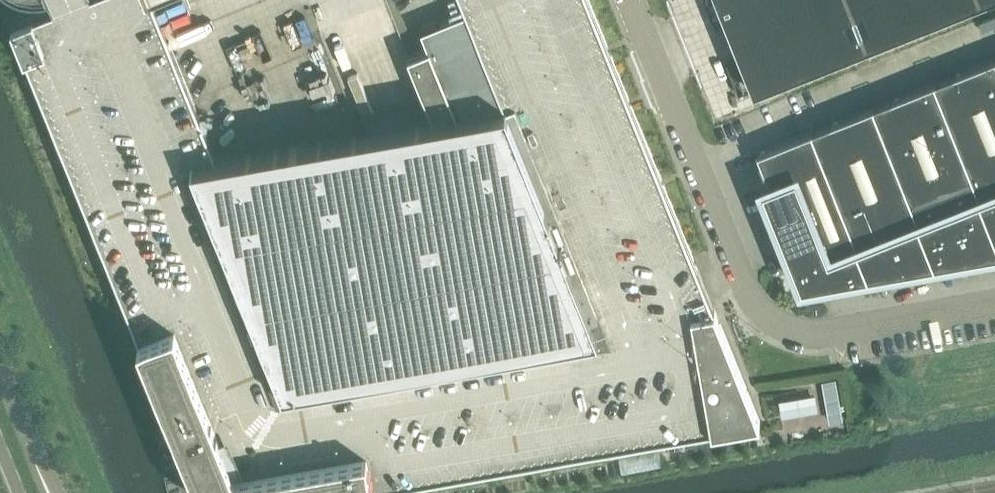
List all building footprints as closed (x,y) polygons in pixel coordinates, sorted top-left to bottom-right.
[(13,25),(162,392),(183,445),(203,492),(261,492),(284,489),(285,492),(349,492),(761,420),(715,308),(590,0),(462,0),(466,10),(422,28),(429,45),(408,54),(434,117),(217,155),(154,0),(75,0),(13,25)] [(742,56),(727,62),(739,93),(754,87),(973,0),(719,0),(742,56)] [(934,81),(994,233),(994,57),(934,81)] [(872,106),(934,260),(994,249),(994,233),(934,81),(872,106)] [(872,106),(811,130),(841,205),(868,272),(934,260),(872,106)] [(763,187),(780,229),(841,205),(811,130),(758,151),(771,183),(763,187)] [(841,205),(780,229),(802,283),(868,272),(841,205)] [(837,379),(824,381),(829,413),(842,410),(837,379)]
